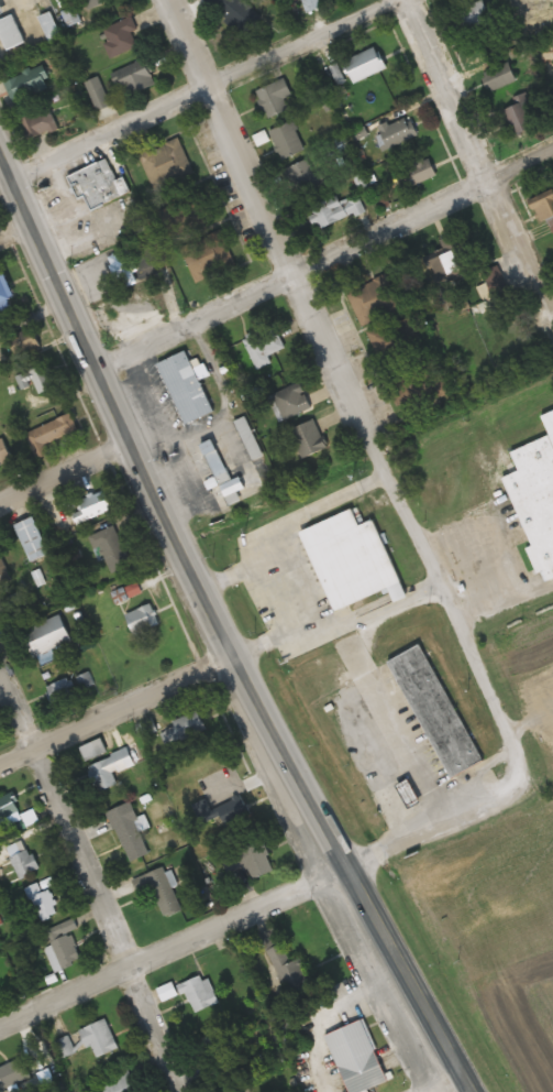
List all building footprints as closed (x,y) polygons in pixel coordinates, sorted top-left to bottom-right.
[(86,11),(110,0),(81,0),(86,11)] [(235,33),(253,14),(238,0),(202,0),(235,33)] [(469,31),(494,18),(484,0),(481,0),(459,12),(469,31)] [(51,44),(63,39),(51,12),(39,18),(51,44)] [(1,35),(9,51),(27,42),(13,14),(0,20),(0,35),(1,35)] [(99,31),(111,60),(144,46),(132,17),(99,31)] [(388,68),(378,46),(346,61),(356,83),(388,68)] [(161,83),(148,57),(114,73),(127,100),(161,83)] [(4,82),(13,103),(52,87),(43,66),(4,82)] [(267,120),(287,111),(283,100),(292,96),(285,79),(255,91),(267,120)] [(81,104),(88,117),(109,105),(101,92),(81,104)] [(537,127),(526,102),(502,112),(513,137),(537,127)] [(30,142),(59,127),(49,108),(20,122),(30,142)] [(418,134),(409,115),(376,131),(385,151),(418,134)] [(305,151),(293,122),(269,132),(281,161),(305,151)] [(140,155),(151,186),(191,172),(181,142),(140,155)] [(438,175),(429,157),(398,171),(407,189),(438,175)] [(128,194),(113,158),(66,177),(75,200),(84,196),(90,209),(128,194)] [(286,171),(301,200),(323,189),(308,160),(286,171)] [(338,196),(311,209),(322,232),(364,211),(355,194),(340,201),(338,196)] [(532,205),(539,223),(552,218),(552,197),(532,205)] [(195,284),(236,266),(220,231),(180,249),(195,284)] [(440,240),(443,250),(426,255),(433,281),(467,272),(457,236),(440,240)] [(0,269),(0,305),(17,299),(5,267),(0,269)] [(402,310),(388,275),(346,291),(360,327),(402,310)] [(410,316),(367,333),(381,368),(424,351),(410,316)] [(271,362),(268,357),(285,348),(273,324),(242,339),(257,370),(271,362)] [(29,367),(47,354),(35,338),(18,351),(29,367)] [(183,425),(214,414),(190,351),(159,363),(183,425)] [(448,396),(436,361),(394,376),(398,388),(389,391),(395,406),(406,402),(409,410),(448,396)] [(38,399),(57,388),(42,364),(24,375),(38,399)] [(272,395),(284,421),(312,408),(300,383),(272,395)] [(542,415),(551,437),(510,451),(518,472),(504,478),(542,581),(552,577),(552,411),(542,415)] [(26,432),(37,460),(52,455),(48,444),(79,432),(73,414),(26,432)] [(263,457),(246,418),(235,422),(252,461),(263,457)] [(290,430),(300,460),(326,452),(316,421),(290,430)] [(204,448),(219,485),(233,479),(229,468),(248,461),(237,435),(204,448)] [(5,439),(0,442),(0,467),(15,459),(5,439)] [(71,506),(79,525),(115,509),(107,490),(71,506)] [(301,531),(334,612),(402,583),(376,520),(362,525),(354,509),(301,531)] [(16,526),(32,563),(53,553),(37,517),(16,526)] [(102,548),(113,574),(132,566),(116,526),(90,537),(95,551),(102,548)] [(3,553),(0,555),(0,591),(1,593),(19,585),(3,553)] [(161,628),(151,605),(126,616),(136,639),(161,628)] [(75,642),(65,616),(24,631),(35,658),(75,642)] [(450,778),(482,762),(423,645),(390,662),(450,778)] [(46,689),(53,704),(76,694),(69,678),(46,689)] [(167,747),(208,728),(200,711),(159,730),(167,747)] [(109,752),(103,738),(82,749),(88,762),(109,752)] [(119,785),(115,775),(137,765),(130,748),(89,767),(100,793),(119,785)] [(22,812),(15,793),(0,799),(0,810),(4,819),(22,812)] [(244,834),(239,822),(252,817),(245,797),(212,809),(208,799),(194,804),(202,828),(224,820),(230,839),(244,834)] [(152,855),(133,803),(111,811),(129,863),(152,855)] [(275,872),(265,843),(224,856),(233,885),(275,872)] [(36,851),(12,859),(20,880),(43,872),(36,851)] [(164,918),(182,912),(167,868),(133,879),(137,891),(154,886),(164,918)] [(44,923),(62,914),(50,890),(43,893),(38,883),(27,889),(44,923)] [(47,930),(54,947),(47,950),(56,973),(83,962),(72,933),(80,930),(76,919),(47,930)] [(291,963),(277,928),(263,933),(288,995),(312,985),(301,959),(291,963)] [(194,1014),(220,1004),(208,975),(182,986),(194,1014)] [(166,1003),(180,993),(172,982),(158,991),(166,1003)] [(122,1051),(107,1019),(83,1031),(98,1063),(122,1051)] [(329,1035),(349,1091),(365,1091),(390,1083),(368,1021),(329,1035)] [(34,1080),(27,1060),(0,1069),(0,1091),(34,1080)] [(140,1077),(105,1077),(105,1091),(140,1091),(140,1077)]
